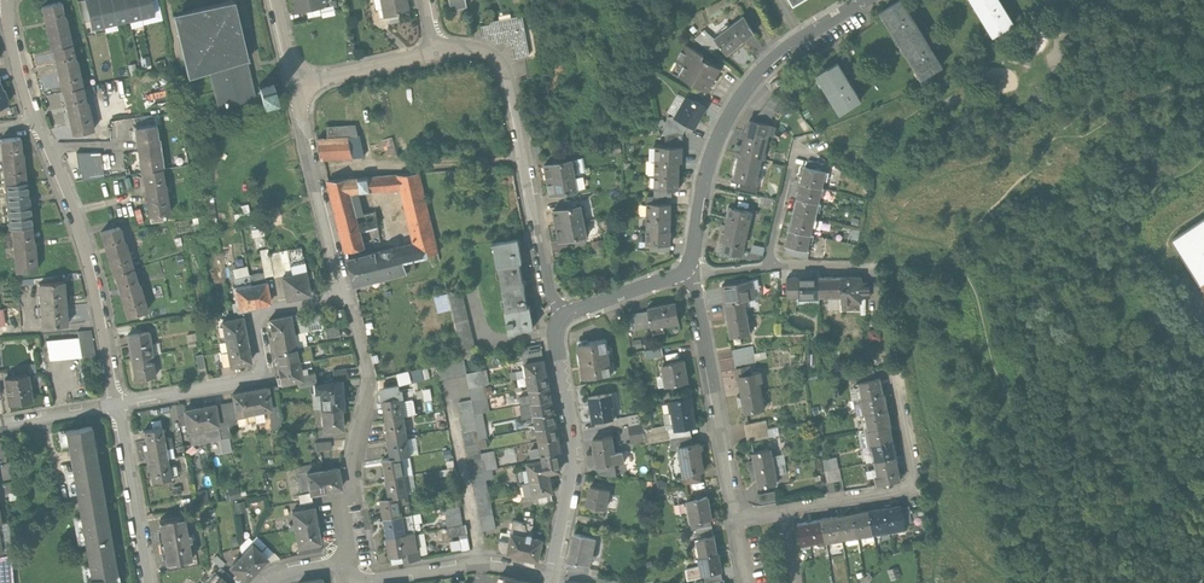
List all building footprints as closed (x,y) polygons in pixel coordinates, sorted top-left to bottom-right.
[(93,25),(105,23),(100,0),(88,0),(93,25)] [(105,23),(116,21),(112,0),(100,0),(105,23)] [(116,21),(128,19),(124,0),(112,0),(116,21)] [(128,19),(139,16),(136,0),(124,0),(128,19)] [(139,16),(151,14),(148,0),(136,0),(139,16)] [(183,12),(199,77),(210,74),(219,111),(265,99),(266,104),(280,101),(276,85),(262,88),(240,0),(232,0),(183,12)] [(295,9),(329,2),(329,0),(293,0),(295,9)] [(410,0),(387,0),(390,15),(412,10),(410,0)] [(922,34),(902,0),(881,13),(902,47),(922,34)] [(997,0),(980,0),(972,5),(993,39),(1013,26),(997,0)] [(62,1),(43,5),(54,49),(73,44),(62,1)] [(524,11),(482,20),(485,32),(490,31),(490,35),(498,33),(499,37),(505,36),(507,42),(514,40),(517,54),(532,51),(524,11)] [(760,32),(746,14),(718,36),(732,54),(760,32)] [(943,68),(922,34),(902,47),(922,80),(943,68)] [(711,53),(687,40),(679,54),(687,58),(677,75),(708,92),(724,64),(709,56),(711,53)] [(73,44),(54,49),(64,91),(83,87),(73,44)] [(861,101),(838,63),(817,75),(840,113),(861,101)] [(0,78),(0,107),(10,103),(0,78)] [(83,87),(64,91),(74,134),(93,129),(83,87)] [(709,103),(691,94),(679,116),(690,122),(697,126),(709,103)] [(754,119),(767,122),(781,103),(771,97),(756,114),(754,119)] [(685,131),(690,122),(679,116),(677,118),(676,118),(669,131),(685,131)] [(754,119),(748,117),(740,149),(763,154),(770,122),(767,122),(754,119)] [(155,124),(136,127),(142,171),(144,171),(162,168),(155,124)] [(332,129),(332,138),(352,138),(353,159),(361,159),(361,129),(332,129)] [(669,145),(683,145),(685,145),(685,131),(669,131),(669,145)] [(22,137),(3,138),(7,183),(8,183),(26,181),(22,137)] [(332,138),(318,139),(323,160),(353,159),(352,138),(332,138)] [(683,159),(683,145),(669,145),(652,145),(652,159),(681,159),(683,159)] [(103,149),(79,150),(81,177),(104,176),(103,149)] [(763,154),(740,149),(734,177),(742,179),(756,182),(763,154)] [(569,153),(550,157),(551,163),(570,159),(569,153)] [(551,163),(542,165),(545,181),(573,175),(570,159),(551,163)] [(681,173),(681,159),(652,159),(652,173),(681,173)] [(825,163),(810,160),(808,168),(823,172),(825,163)] [(162,168),(144,171),(150,215),(170,212),(163,168),(162,168)] [(806,168),(802,183),(821,187),(825,172),(823,172),(808,168),(806,168)] [(397,193),(403,217),(428,211),(420,173),(329,181),(348,254),(366,249),(361,228),(379,224),(372,196),(397,193)] [(681,187),(681,173),(652,173),(652,187),(659,187),(676,187),(681,187)] [(573,175),(545,181),(549,198),(558,195),(577,191),(573,175)] [(742,179),(740,187),(754,191),(756,182),(742,179)] [(26,181),(8,183),(12,227),(13,226),(31,225),(27,181),(26,181)] [(802,183),(799,199),(818,203),(821,187),(802,183)] [(577,191),(558,195),(559,201),(578,197),(577,191)] [(578,197),(559,201),(561,207),(580,203),(578,197)] [(799,199),(795,214),(814,218),(818,203),(799,199)] [(674,215),(674,202),(666,202),(649,203),(645,203),(645,216),(674,215)] [(561,207),(551,209),(555,225),(583,218),(580,203),(561,207)] [(744,233),(748,213),(730,208),(725,228),(744,233)] [(411,244),(405,245),(410,265),(438,258),(428,211),(403,217),(411,244)] [(795,214),(792,230),(811,234),(814,218),(795,214)] [(674,229),(674,215),(645,216),(646,229),(674,229)] [(583,218),(555,225),(558,241),(568,239),(587,235),(583,218)] [(31,225),(13,226),(17,270),(36,269),(32,225),(31,225)] [(120,227),(101,232),(113,275),(115,274),(131,270),(120,227)] [(739,253),(744,233),(725,228),(723,239),(721,239),(719,249),(739,253)] [(674,242),(674,229),(646,229),(646,243),(654,243),(672,242),(674,242)] [(792,230),(788,245),(790,245),(806,249),(807,249),(811,234),(792,230)] [(587,235),(568,239),(569,245),(588,240),(587,235)] [(494,243),(499,267),(521,263),(523,263),(518,239),(494,243)] [(764,257),(765,243),(751,242),(750,256),(764,257)] [(405,245),(349,260),(356,285),(412,271),(410,265),(405,245)] [(806,249),(790,245),(788,254),(804,258),(806,249)] [(282,274),(281,274),(287,301),(310,296),(300,252),(289,254),(293,271),(282,274)] [(293,271),(289,254),(278,257),(282,274),(293,271)] [(278,256),(271,257),(271,259),(275,274),(275,275),(281,274),(282,274),(278,257),(278,256)] [(267,274),(267,276),(269,276),(275,274),(271,259),(264,260),(267,274)] [(507,299),(509,310),(528,307),(525,288),(526,288),(525,282),(524,282),(521,263),(499,267),(504,299),(507,299)] [(131,270),(115,274),(126,317),(145,312),(133,269),(131,270)] [(267,274),(252,277),(258,306),(274,303),(269,276),(267,276),(267,274)] [(252,277),(235,280),(239,301),(241,309),(258,306),(252,277)] [(787,278),(788,297),(795,297),(823,296),(823,277),(787,278)] [(823,277),(823,296),(840,296),(840,277),(823,277)] [(840,296),(840,302),(851,302),(851,295),(863,295),(863,287),(860,287),(860,277),(840,277),(840,296)] [(68,321),(63,279),(38,282),(43,324),(68,321)] [(726,287),(729,304),(747,301),(757,299),(754,281),(726,287)] [(470,348),(456,292),(441,295),(456,352),(470,348)] [(796,309),(795,297),(788,297),(783,297),(783,309),(796,309)] [(682,300),(653,306),(653,309),(657,325),(657,327),(686,321),(682,300)] [(750,316),(747,301),(729,304),(732,320),(750,316)] [(506,310),(509,334),(534,330),(530,306),(528,307),(509,310),(506,310)] [(0,307),(0,321),(13,321),(12,307),(0,307)] [(657,325),(653,309),(638,312),(641,328),(657,325)] [(753,331),(750,316),(732,320),(735,335),(753,331)] [(225,321),(228,337),(249,332),(246,317),(225,321)] [(268,322),(272,338),(274,338),(293,334),(292,326),(290,317),(268,322)] [(301,330),(313,326),(311,319),(299,322),(301,330)] [(339,326),(324,330),(327,339),(341,336),(339,326)] [(884,340),(881,327),(870,330),(873,343),(884,340)] [(76,331),(77,337),(81,357),(81,359),(97,356),(92,328),(76,331)] [(228,337),(232,352),(252,348),(249,332),(228,337)] [(147,333),(128,336),(132,358),(151,354),(147,333)] [(274,338),(277,353),(296,349),(301,348),(298,333),(293,334),(274,338)] [(77,337),(49,342),(52,362),(81,357),(77,337)] [(605,339),(576,344),(582,380),(612,375),(605,339)] [(647,350),(649,360),(665,357),(663,346),(647,350)] [(752,347),(734,350),(735,357),(753,355),(752,347)] [(232,352),(235,368),(256,363),(252,348),(232,352)] [(277,353),(280,367),(300,363),(304,362),(301,348),(296,349),(277,353)] [(764,353),(753,355),(754,361),(765,360),(764,353)] [(151,354),(132,358),(136,380),(156,376),(151,354)] [(753,355),(735,357),(736,365),(754,362),(754,361),(753,355)] [(536,369),(550,367),(549,359),(534,361),(536,369)] [(685,359),(661,364),(665,387),(689,383),(685,359)] [(458,361),(435,366),(439,381),(461,376),(458,361)] [(278,368),(282,385),(299,381),(301,388),(318,384),(321,383),(319,371),(302,375),(300,363),(280,367),(278,368)] [(29,365),(3,369),(9,403),(35,399),(29,365)] [(527,376),(527,380),(552,376),(550,367),(536,369),(527,370),(528,375),(527,376)] [(738,376),(734,376),(735,381),(738,380),(739,389),(756,387),(754,375),(755,375),(754,367),(737,369),(738,376)] [(330,373),(332,382),(345,379),(348,378),(347,370),(330,373)] [(461,376),(465,398),(482,395),(485,394),(483,385),(490,384),(487,371),(461,376)] [(411,372),(398,375),(401,386),(414,383),(411,372)] [(532,383),(533,391),(553,388),(552,376),(527,380),(528,383),(532,383)] [(862,385),(876,382),(874,376),(860,379),(862,385)] [(321,383),(318,384),(319,393),(324,392),(325,412),(344,411),(347,411),(345,379),(332,382),(321,383)] [(862,401),(885,396),(881,381),(876,382),(862,385),(858,386),(862,401)] [(739,389),(735,390),(737,405),(741,404),(742,410),(759,408),(756,387),(739,389)] [(524,397),(526,405),(555,400),(553,388),(533,391),(533,395),(524,397)] [(265,406),(266,415),(269,429),(282,427),(276,389),(268,391),(270,405),(265,406)] [(252,392),(256,417),(266,415),(265,406),(270,405),(268,391),(268,390),(252,392)] [(252,392),(234,395),(235,403),(238,420),(256,417),(252,392)] [(479,425),(487,423),(482,395),(465,398),(476,452),(479,470),(496,467),(493,449),(484,450),(479,425)] [(609,395),(589,398),(593,424),(613,421),(609,395)] [(865,416),(888,410),(885,396),(862,401),(865,416)] [(399,397),(382,400),(385,418),(402,415),(399,397)] [(465,398),(450,401),(474,529),(490,526),(479,470),(476,452),(465,398)] [(692,398),(668,402),(672,426),(673,431),(691,428),(697,427),(692,398)] [(524,419),(537,417),(558,414),(555,400),(526,405),(522,406),(524,419)] [(235,403),(227,404),(230,425),(230,426),(238,425),(238,420),(235,403)] [(218,404),(201,407),(208,441),(225,438),(222,426),(219,406),(218,404)] [(227,404),(219,406),(222,426),(230,425),(227,404)] [(201,407),(185,410),(191,444),(208,441),(201,407)] [(869,431),(892,425),(888,410),(865,416),(869,431)] [(344,411),(325,412),(326,429),(345,428),(344,411)] [(535,426),(536,430),(560,426),(558,414),(537,417),(539,425),(535,426)] [(402,415),(385,418),(388,437),(406,434),(402,415)] [(630,417),(632,424),(645,422),(643,415),(630,417)] [(630,443),(648,440),(646,430),(645,422),(632,424),(627,425),(630,443)] [(745,425),(743,425),(745,441),(767,438),(765,422),(745,425)] [(872,446),(895,440),(892,425),(869,431),(872,446)] [(91,426),(65,431),(73,480),(100,475),(91,426)] [(540,436),(541,443),(562,439),(560,426),(536,430),(535,430),(536,437),(540,436)] [(672,440),(671,431),(673,431),(672,426),(646,430),(648,440),(648,444),(672,440)] [(167,449),(163,427),(145,430),(150,460),(170,457),(169,449),(167,449)] [(691,428),(673,431),(671,431),(672,440),(693,436),(691,428)] [(406,434),(388,437),(392,456),(399,455),(409,453),(406,434)] [(693,436),(672,440),(674,449),(680,448),(694,445),(693,436)] [(616,454),(614,438),(596,441),(600,467),(624,463),(623,453),(616,454)] [(541,443),(542,448),(540,448),(541,459),(563,455),(566,455),(563,439),(562,439),(541,443)] [(876,460),(899,455),(895,440),(872,446),(876,460)] [(316,443),(317,453),(332,451),(331,441),(316,443)] [(704,450),(705,448),(705,444),(703,444),(694,445),(680,448),(685,472),(692,471),(707,468),(704,450)] [(766,453),(747,456),(749,465),(743,466),(745,476),(777,471),(775,460),(768,461),(766,453)] [(392,456),(382,458),(385,477),(402,474),(399,455),(392,456)] [(540,464),(532,465),(534,479),(555,475),(554,474),(566,472),(563,455),(541,459),(540,459),(540,464)] [(878,476),(903,470),(899,455),(876,460),(878,468),(876,468),(878,476)] [(172,465),(170,457),(150,460),(153,480),(174,476),(173,470),(170,471),(169,465),(172,465)] [(839,470),(837,459),(826,462),(828,472),(839,470)] [(342,468),(326,470),(329,490),(344,488),(342,468)] [(692,471),(694,481),(709,478),(707,468),(692,471)] [(326,470),(310,472),(313,492),(329,490),(326,470)] [(842,482),(839,470),(828,472),(830,484),(842,482)] [(777,471),(745,476),(747,486),(752,485),(754,494),(773,491),(772,483),(779,482),(777,471)] [(310,472),(302,473),(305,493),(313,492),(310,472)] [(402,474),(385,477),(388,497),(406,494),(402,474)] [(100,475),(73,480),(82,530),(109,525),(100,475)] [(529,483),(532,496),(558,492),(555,475),(534,479),(535,482),(529,483)] [(611,489),(589,485),(586,507),(607,510),(611,489)] [(231,488),(233,496),(240,495),(238,487),(231,488)] [(305,493),(298,494),(300,503),(314,500),(313,492),(305,493)] [(388,497),(379,498),(382,518),(409,514),(406,494),(388,497)] [(774,494),(757,497),(758,505),(776,502),(774,494)] [(715,521),(711,497),(690,501),(694,524),(697,524),(714,521),(715,521)] [(314,500),(300,503),(301,511),(316,508),(314,500)] [(463,504),(446,506),(450,534),(461,533),(461,538),(452,539),(453,550),(469,547),(463,504)] [(887,510),(891,533),(908,530),(907,525),(904,509),(904,507),(887,510)] [(301,511),(292,512),(295,532),(319,528),(316,508),(301,511)] [(910,508),(904,509),(907,525),(912,524),(910,508)] [(872,513),(876,536),(891,533),(887,510),(872,513)] [(856,515),(860,538),(876,536),(872,513),(856,515)] [(409,514),(382,518),(386,539),(413,534),(409,514)] [(841,518),(845,541),(860,538),(856,515),(841,518)] [(191,533),(189,517),(161,521),(167,564),(195,559),(192,542),(195,542),(194,532),(191,533)] [(825,520),(829,543),(845,541),(841,518),(825,520)] [(825,520),(799,525),(803,548),(829,543),(825,520)] [(697,524),(698,532),(704,531),(716,529),(714,521),(697,524)] [(505,541),(503,551),(528,557),(534,533),(535,527),(516,523),(511,543),(505,541)] [(109,525),(82,530),(91,578),(91,579),(114,575),(117,575),(109,525)] [(319,528),(295,532),(299,551),(310,549),(322,547),(319,528)] [(716,529),(704,531),(706,539),(717,537),(716,529)] [(534,533),(528,557),(543,561),(548,541),(539,539),(540,535),(534,533)] [(413,534),(386,539),(389,559),(400,557),(401,561),(417,558),(413,534)] [(598,540),(573,534),(567,561),(592,567),(598,540)] [(701,540),(704,557),(723,554),(720,537),(717,537),(706,539),(701,540)] [(245,555),(261,570),(273,558),(257,543),(245,555)] [(10,553),(2,554),(0,554),(0,582),(13,582),(10,553)] [(705,566),(687,569),(688,577),(709,574),(723,571),(725,571),(723,554),(704,557),(705,566)] [(233,567),(249,582),(261,570),(245,555),(233,567)] [(709,574),(710,582),(724,579),(723,571),(709,574)] [(226,575),(218,582),(235,582),(226,575)]
